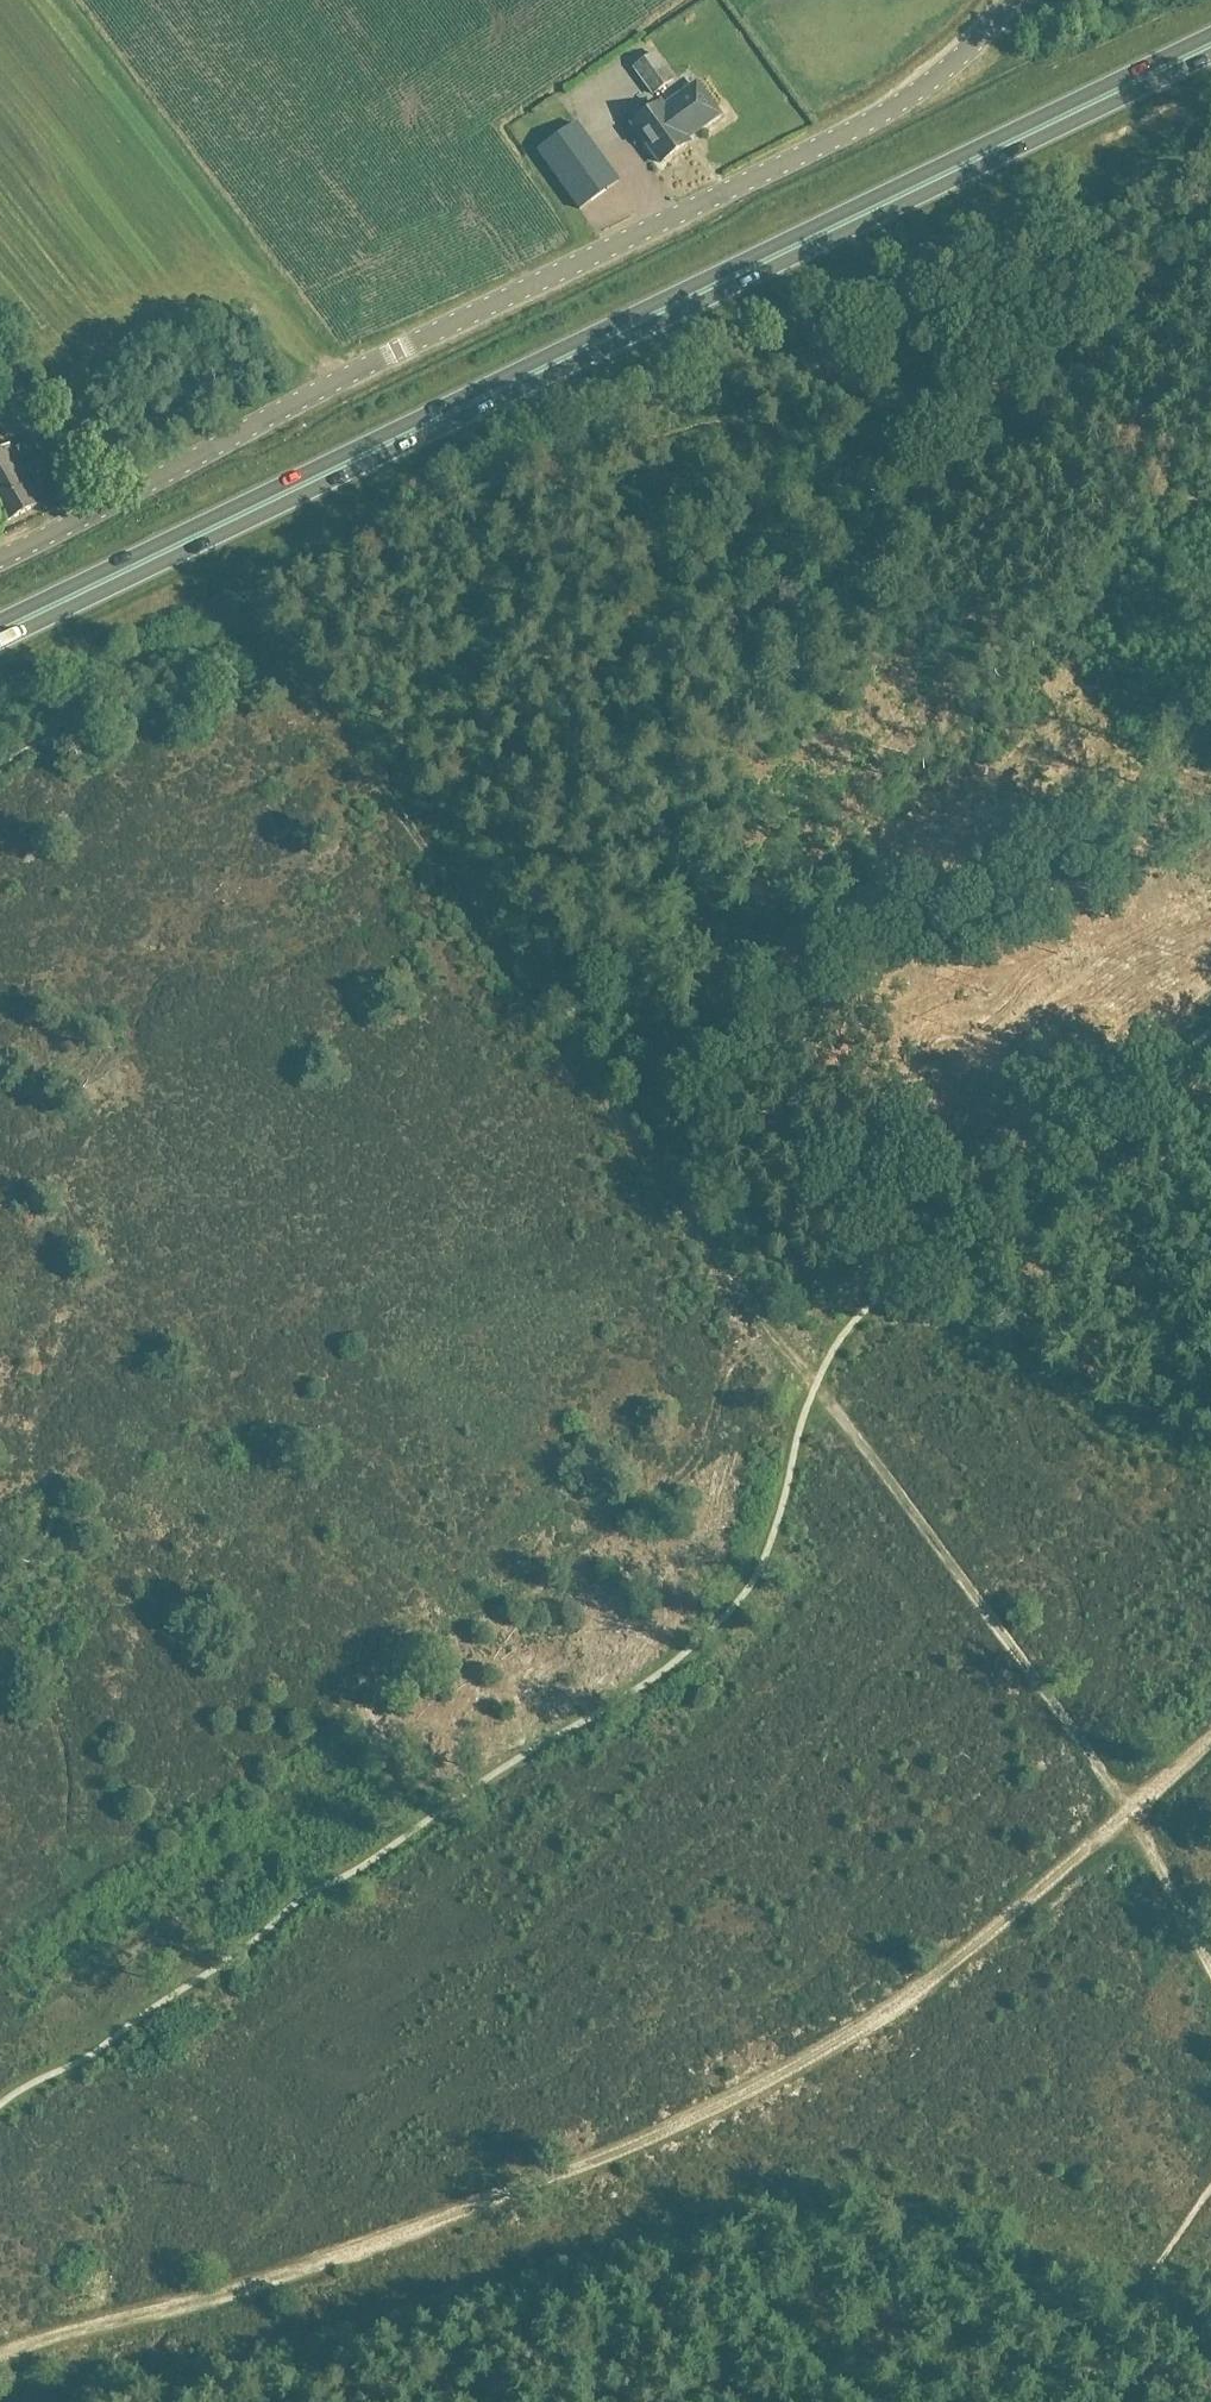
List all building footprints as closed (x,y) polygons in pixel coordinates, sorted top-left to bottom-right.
[(653,54),(634,68),(653,95),(673,81),(653,54)] [(686,140),(718,116),(696,85),(663,109),(660,105),(632,126),(660,164),(688,144),(686,140)] [(576,125),(538,152),(580,210),(618,183),(576,125)] [(41,505),(9,446),(0,451),(0,517),(4,525),(41,505)]
